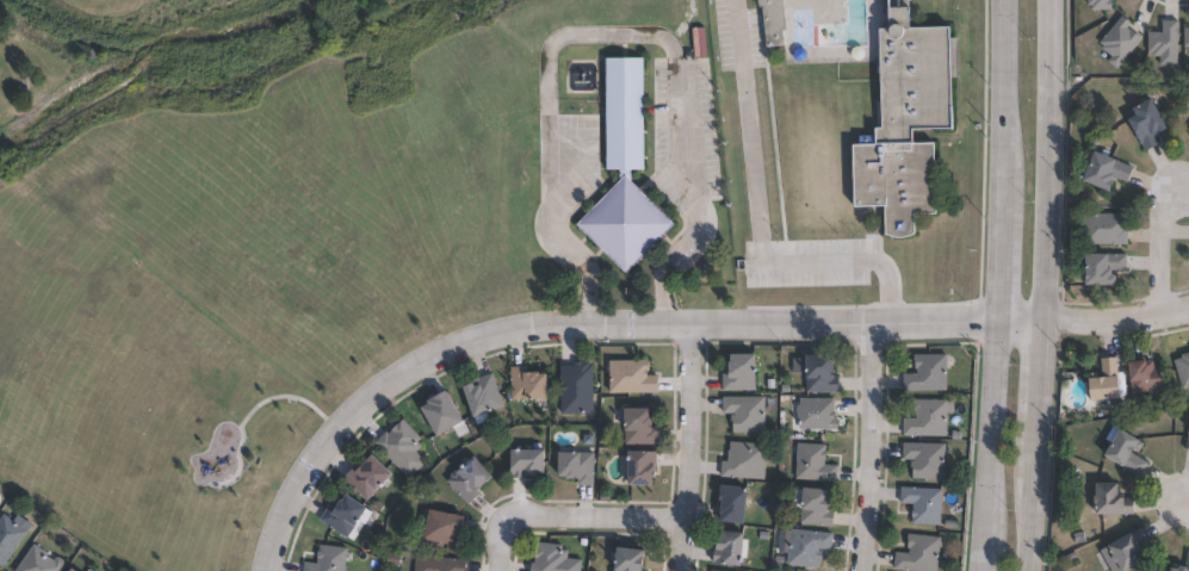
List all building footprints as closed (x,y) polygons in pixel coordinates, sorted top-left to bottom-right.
[(760,13),(758,0),(784,0),(789,45),(768,48),(764,12),(760,13)] [(1080,6),(1081,0),(1106,0),(1106,10),(1085,10),(1085,6),(1080,6)] [(1135,39),(1110,69),(1102,62),(1106,57),(1096,49),(1097,46),(1094,43),(1115,18),(1120,20),(1123,24),(1121,27),(1127,32),(1135,39)] [(916,25),(917,26),(958,25),(960,126),(921,128),(921,143),(936,143),(939,215),(916,215),(917,234),(914,235),(909,237),(902,237),(894,237),(888,235),(888,234),(887,206),(857,207),(855,145),(861,145),(861,136),(878,136),(878,144),(883,144),(883,129),(890,129),(887,27),(904,26),(905,25),(906,24),(906,23),(908,23),(909,23),(910,21),(911,21),(912,23),(914,23),(915,23),(915,24),(916,24),(916,25)] [(1171,21),(1171,66),(1156,66),(1156,56),(1146,56),(1147,52),(1141,52),(1141,33),(1157,33),(1157,21),(1171,21)] [(1178,29),(1188,29),(1188,55),(1182,55),(1182,48),(1178,48),(1178,29)] [(645,168),(611,168),(612,56),(646,57),(645,168)] [(1152,99),(1156,105),(1160,103),(1165,108),(1159,112),(1169,130),(1154,137),(1159,145),(1145,153),(1123,112),(1133,107),(1134,110),(1152,99)] [(1108,153),(1107,157),(1117,161),(1117,162),(1132,168),(1127,184),(1114,180),(1109,193),(1083,184),(1084,180),(1076,178),(1079,168),(1089,172),(1095,153),(1101,155),(1102,151),(1108,153)] [(675,225),(626,274),(577,224),(627,176),(675,225)] [(1126,247),(1083,247),(1083,215),(1127,215),(1126,247)] [(1114,287),(1088,287),(1086,256),(1108,256),(1108,255),(1126,255),(1127,272),(1113,272),(1114,278),(1117,279),(1117,285),(1114,287)] [(1181,354),(1188,352),(1188,386),(1181,389),(1173,360),(1182,358),(1181,354)] [(756,390),(723,390),(723,373),(730,373),(730,360),(732,360),(732,353),(756,353),(756,390)] [(836,353),(836,376),(840,376),(840,391),(807,391),(807,372),(793,372),(793,358),(809,358),(809,354),(836,353)] [(947,354),(947,391),(904,391),(904,373),(918,373),(918,368),(916,368),(916,365),(915,365),(915,354),(947,354)] [(1116,356),(1117,374),(1119,374),(1121,390),(1123,390),(1125,398),(1119,399),(1119,398),(1091,401),(1089,378),(1101,377),(1098,358),(1116,356)] [(1146,359),(1146,361),(1152,360),(1153,366),(1160,365),(1162,390),(1132,392),(1129,360),(1146,359)] [(648,371),(648,376),(658,376),(658,392),(611,392),(611,360),(649,360),(649,371),(648,371)] [(590,361),(590,366),(593,365),(595,412),(562,414),(559,365),(575,365),(575,361),(590,361)] [(524,366),(524,372),(540,371),(540,373),(546,373),(547,397),(507,399),(507,391),(512,390),(510,366),(524,366)] [(495,417),(476,423),(464,385),(473,381),(472,379),(493,372),(503,406),(493,410),(495,417)] [(463,421),(470,432),(459,437),(452,427),(436,435),(421,408),(428,403),(427,399),(446,389),(464,420),(463,421)] [(766,397),(766,432),(733,432),(733,424),(731,424),(731,415),(736,415),(736,412),(723,412),(723,397),(766,397)] [(835,398),(835,411),(836,411),(836,417),(838,417),(838,420),(840,420),(840,427),(838,427),(838,428),(791,428),(791,405),(800,405),(800,398),(835,398)] [(948,399),(947,436),(904,435),(904,418),(918,418),(918,414),(916,414),(916,411),(915,411),(915,399),(948,399)] [(651,408),(651,415),(652,415),(652,428),(658,428),(658,445),(625,445),(625,408),(651,408)] [(403,420),(421,437),(417,441),(422,446),(416,451),(427,461),(408,479),(374,442),(386,432),(388,434),(403,420)] [(1113,426),(1120,430),(1121,428),(1140,440),(1139,441),(1141,442),(1137,452),(1134,449),(1132,453),(1147,463),(1139,477),(1122,466),(1123,465),(1106,454),(1113,443),(1104,439),(1113,426)] [(767,443),(766,479),(722,477),(722,461),(729,461),(729,451),(730,451),(731,441),(767,443)] [(946,443),(945,453),(943,453),(943,461),(945,461),(945,479),(914,478),(914,471),(911,471),(912,461),(916,461),(916,459),(904,459),(904,442),(946,443)] [(838,465),(837,482),(830,482),(830,479),(805,478),(805,479),(797,479),(798,443),(826,445),(825,465),(838,465)] [(545,449),(545,472),(538,472),(538,476),(527,474),(527,478),(512,478),(512,449),(545,449)] [(594,453),(593,485),(578,485),(578,477),(566,477),(566,476),(559,476),(559,451),(581,452),(581,453),(594,453)] [(657,452),(656,477),(652,476),(652,484),(628,484),(630,451),(657,452)] [(372,454),(394,473),(366,502),(342,479),(354,466),(358,470),(372,454)] [(481,494),(467,504),(447,480),(451,477),(451,473),(454,470),(458,470),(475,454),(493,476),(479,486),(481,488),(477,490),(481,494)] [(1119,483),(1119,494),(1125,494),(1125,498),(1133,498),(1133,514),(1097,514),(1097,508),(1098,508),(1098,497),(1096,497),(1097,483),(1119,483)] [(749,486),(745,523),(718,521),(719,505),(723,505),(724,501),(720,499),(722,484),(749,486)] [(830,489),(829,497),(830,497),(830,510),(835,510),(834,526),(801,523),(803,508),(794,508),(795,488),(805,489),(806,486),(830,489)] [(943,489),(941,526),(914,523),(915,504),(900,503),(902,486),(943,489)] [(346,494),(367,507),(366,508),(372,513),(365,525),(359,521),(347,538),(320,520),(328,505),(334,509),(340,499),(342,501),(346,494)] [(465,516),(460,536),(458,535),(456,545),(423,539),(429,509),(465,516)] [(1,567),(0,567),(0,516),(2,513),(27,530),(1,567)] [(1142,561),(1125,570),(1110,570),(1098,551),(1140,527),(1147,541),(1141,545),(1144,548),(1137,552),(1142,561)] [(745,532),(745,540),(749,540),(747,558),(743,558),(742,565),(713,563),(716,547),(718,547),(719,536),(722,536),(722,529),(745,532)] [(834,533),(831,550),(819,547),(819,550),(823,550),(822,561),(819,560),(819,567),(787,564),(791,529),(834,533)] [(942,538),(939,570),(916,570),(894,569),(896,552),(909,553),(910,550),(909,548),(909,544),(908,544),(908,534),(942,538)] [(582,559),(581,570),(530,570),(531,563),(534,564),(535,542),(561,545),(561,550),(569,551),(568,558),(582,559)] [(66,565),(61,570),(15,570),(33,544),(48,554),(47,556),(54,560),(55,557),(58,557),(64,560),(64,564),(66,565)] [(347,547),(345,570),(303,570),(304,563),(317,564),(318,558),(317,558),(318,551),(320,545),(347,547)] [(645,550),(643,570),(612,570),(615,570),(617,561),(618,563),(619,553),(618,553),(618,547),(645,550)] [(1187,551),(1188,551),(1188,570),(1172,570),(1172,567),(1179,569),(1181,565),(1185,565),(1187,551)] [(466,559),(466,570),(415,570),(416,554),(466,559)]
